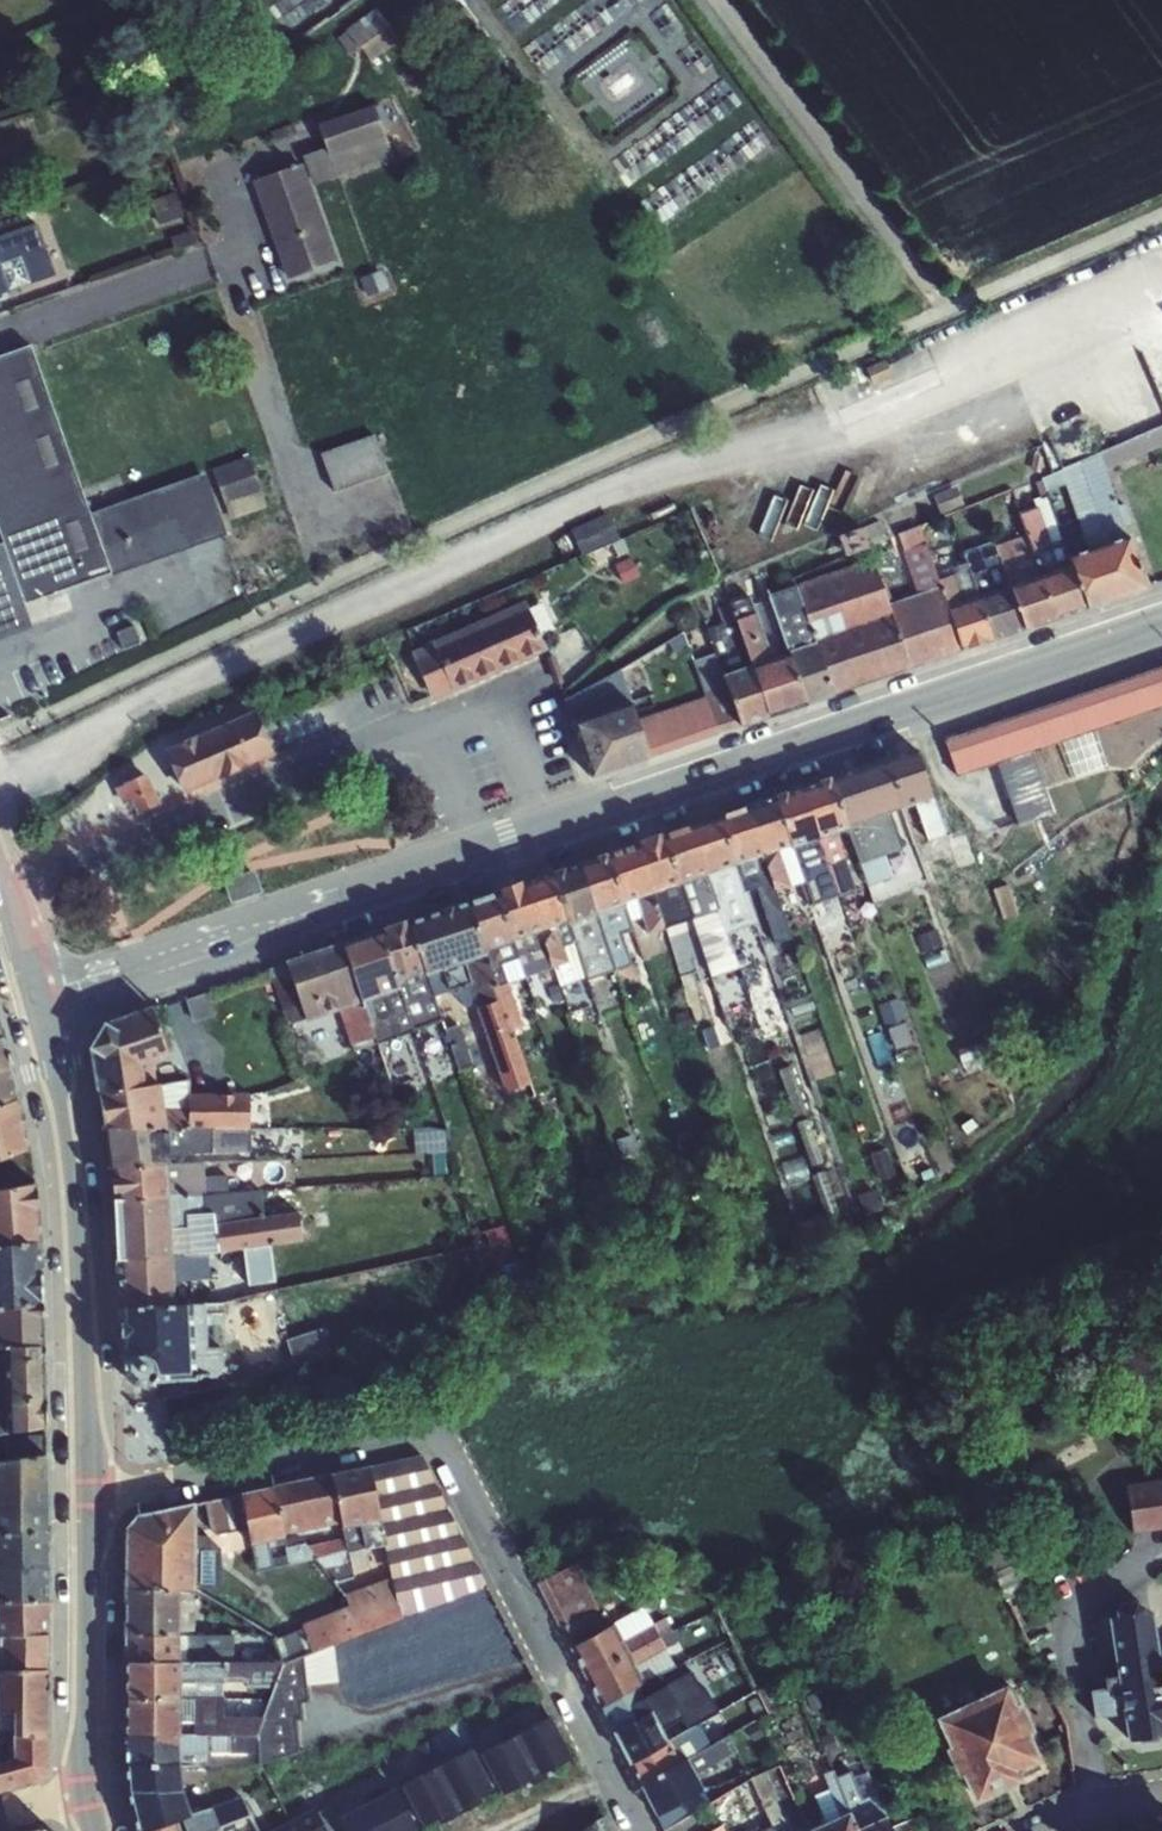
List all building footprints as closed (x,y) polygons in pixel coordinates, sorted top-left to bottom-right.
[(337,38),(350,55),(361,49),(371,62),(400,40),(375,8),(345,30),(346,31),(337,38)] [(303,155),(314,184),(394,156),(385,135),(375,104),(319,124),(326,147),(303,155)] [(270,130),(273,140),(297,132),(294,121),(270,130)] [(252,180),(288,278),(337,262),(302,162),(252,180)] [(152,200),(159,223),(183,215),(176,192),(152,200)] [(55,274),(37,222),(0,236),(0,293),(55,274)] [(170,236),(175,249),(195,241),(192,228),(170,236)] [(361,277),(368,296),(388,287),(382,269),(361,277)] [(0,356),(0,535),(2,542),(24,601),(111,570),(90,513),(30,345),(0,356)] [(1121,418),(1103,425),(1108,439),(1126,432),(1121,418)] [(1101,452),(1105,466),(1161,441),(1161,426),(1101,452)] [(1098,427),(1073,436),(1077,448),(1102,439),(1098,427)] [(321,453),(335,491),(388,471),(375,433),(321,453)] [(1101,452),(1080,461),(1109,541),(1129,534),(1126,525),(1133,522),(1124,503),(1118,505),(1105,466),(1101,452)] [(249,456),(214,468),(231,518),(266,506),(249,456)] [(1043,477),(1042,479),(1046,490),(1077,479),(1072,465),(1043,477)] [(226,533),(204,472),(90,513),(111,570),(112,573),(226,533)] [(1020,512),(1028,536),(1042,575),(1070,566),(1069,554),(1046,490),(1042,479),(1034,482),(1039,496),(1033,499),(1036,507),(1020,512)] [(956,486),(934,494),(941,513),(964,504),(956,486)] [(608,513),(571,529),(582,555),(586,553),(613,541),(619,539),(608,513)] [(880,520),(862,528),(867,542),(885,534),(880,520)] [(919,594),(941,586),(939,577),(920,525),(898,533),(919,594)] [(862,528),(861,526),(839,535),(846,554),(868,546),(867,542),(862,528)] [(1069,554),(1070,566),(1087,608),(1148,588),(1131,534),(1129,534),(1109,541),(1069,554)] [(1028,536),(995,545),(1000,558),(1009,587),(1042,575),(1028,536)] [(619,539),(613,541),(619,554),(628,551),(622,538),(619,539)] [(613,541),(586,553),(592,568),(619,557),(613,541)] [(0,543),(0,636),(31,625),(24,601),(2,542),(0,543)] [(967,562),(969,568),(1000,558),(995,545),(994,542),(964,553),(967,562)] [(872,558),(796,585),(815,640),(893,611),(890,604),(872,558)] [(1000,558),(969,568),(978,597),(1009,587),(1000,558)] [(627,559),(612,566),(621,584),(635,577),(627,559)] [(954,573),(939,577),(941,586),(949,608),(978,597),(969,568),(967,562),(957,566),(959,572),(954,573)] [(1070,566),(1042,575),(1057,618),(1087,608),(1070,566)] [(1042,575),(1009,587),(1025,628),(1057,618),(1042,575)] [(788,651),(815,640),(796,585),(769,594),(788,651)] [(893,611),(911,666),(962,649),(949,608),(941,586),(919,594),(890,604),(893,611)] [(1009,587),(978,597),(993,638),(1025,628),(1009,587)] [(753,667),(772,661),(749,596),(718,606),(720,614),(704,619),(711,642),(691,648),(704,690),(727,683),(722,674),(751,663),(753,667)] [(949,608),(962,649),(993,638),(978,597),(949,608)] [(524,600),(431,642),(453,690),(546,649),(524,600)] [(815,640),(834,693),(911,666),(893,611),(815,640)] [(790,655),(807,702),(834,693),(815,640),(788,651),(790,655)] [(685,641),(672,645),(683,679),(698,674),(685,641)] [(453,690),(431,642),(412,651),(432,697),(453,690)] [(772,661),(753,667),(768,715),(807,702),(790,655),(772,661)] [(629,695),(653,687),(642,657),(568,698),(575,719),(630,700),(629,695)] [(768,715),(753,667),(751,663),(722,674),(727,683),(741,725),(768,715)] [(957,777),(1161,706),(1161,664),(944,739),(957,777)] [(718,732),(741,725),(727,683),(704,690),(718,732)] [(629,695),(630,700),(640,729),(665,720),(653,687),(629,695)] [(575,719),(572,720),(591,776),(649,757),(640,729),(630,700),(575,719)] [(255,710),(165,749),(184,791),(273,752),(255,710)] [(915,748),(886,758),(901,806),(915,801),(931,796),(915,748)] [(886,758),(830,776),(847,824),(887,810),(901,806),(886,758)] [(124,782),(115,788),(123,803),(132,799),(137,811),(159,801),(147,772),(124,782)] [(830,776),(801,786),(818,837),(832,832),(847,826),(847,824),(830,776)] [(801,786),(772,795),(790,844),(791,846),(793,845),(818,837),(801,786)] [(772,795),(746,805),(763,853),(779,847),(790,844),(772,795)] [(944,833),(931,796),(915,801),(928,839),(944,833)] [(746,805),(720,814),(734,862),(748,858),(763,853),(746,805)] [(902,847),(887,810),(847,824),(847,826),(860,861),(867,884),(892,876),(884,854),(902,847)] [(720,814),(689,824),(706,872),(734,862),(720,814)] [(689,824),(664,832),(680,880),(706,872),(689,824)] [(664,832),(636,842),(654,889),(666,885),(680,881),(680,880),(664,832)] [(832,832),(818,837),(836,894),(839,893),(852,888),(855,887),(839,842),(834,838),(832,832)] [(818,837),(793,845),(812,902),(836,894),(818,837)] [(636,842),(589,857),(608,908),(625,903),(624,899),(636,895),(654,889),(636,842)] [(763,853),(748,858),(775,942),(790,937),(775,890),(791,885),(779,847),(763,853)] [(589,857),(550,869),(567,920),(568,922),(608,908),(589,857)] [(755,921),(734,862),(706,872),(727,931),(755,921)] [(550,869),(522,878),(539,930),(567,920),(550,869)] [(223,882),(231,903),(261,892),(253,871),(223,882)] [(680,881),(692,918),(695,926),(704,923),(716,959),(734,953),(727,931),(706,872),(680,880),(680,881)] [(1032,872),(1011,879),(1016,894),(1012,896),(1024,911),(1043,905),(1032,872)] [(522,878),(495,888),(513,939),(539,930),(522,878)] [(680,881),(666,885),(679,922),(692,918),(680,881)] [(1024,911),(1012,896),(1008,883),(994,887),(1004,917),(1024,911)] [(636,895),(643,915),(648,932),(665,927),(679,922),(666,885),(654,889),(636,895)] [(495,888),(465,899),(485,949),(513,939),(495,888)] [(852,888),(839,893),(847,920),(860,916),(852,888)] [(836,894),(812,902),(822,932),(848,923),(847,920),(839,893),(836,894)] [(625,903),(631,919),(643,915),(636,895),(624,899),(625,903)] [(465,899),(406,918),(424,969),(425,973),(463,960),(486,952),(485,949),(465,899)] [(616,918),(618,923),(631,919),(625,903),(608,908),(610,914),(616,918)] [(610,914),(608,908),(568,922),(580,957),(587,979),(616,969),(619,979),(635,974),(618,923),(616,918),(610,914)] [(383,930),(380,932),(397,978),(424,969),(406,918),(382,926),(383,930)] [(539,930),(551,966),(553,965),(562,990),(576,985),(568,961),(580,957),(568,922),(567,920),(539,930)] [(704,923),(695,926),(711,976),(737,967),(734,953),(716,959),(704,923)] [(665,927),(648,932),(656,956),(673,951),(665,927)] [(741,929),(731,933),(736,949),(747,945),(741,929)] [(519,955),(525,975),(551,966),(539,930),(513,939),(519,955)] [(380,932),(344,943),(362,1000),(400,986),(397,978),(380,932)] [(519,955),(513,939),(485,949),(486,952),(497,984),(504,982),(499,961),(519,955)] [(344,943),(287,961),(306,1019),(338,1008),(351,1043),(374,1035),(362,1000),(344,943)] [(463,960),(470,980),(469,980),(477,1006),(475,1007),(504,1091),(507,1089),(512,1104),(527,1099),(531,1111),(526,1113),(532,1131),(545,1126),(497,984),(486,952),(463,960)] [(499,961),(504,982),(505,982),(525,975),(519,955),(499,961)] [(425,973),(432,989),(434,994),(449,989),(448,987),(469,980),(470,980),(463,960),(425,973)] [(287,961),(269,968),(289,1028),(307,1022),(306,1019),(287,961)] [(425,973),(424,969),(397,978),(400,986),(405,1004),(414,1026),(424,1022),(421,1011),(425,1009),(420,993),(432,989),(425,973)] [(697,971),(681,977),(690,1005),(706,1000),(697,971)] [(374,1035),(351,1043),(354,1050),(358,1048),(364,1068),(384,1062),(376,1042),(402,1033),(402,1034),(415,1029),(414,1026),(405,1004),(400,986),(362,1000),(374,1035)] [(186,999),(193,1023),(214,1018),(207,993),(186,999)] [(883,1003),(899,1048),(918,1042),(902,997),(883,1003)] [(104,1021),(96,1035),(141,1062),(168,1053),(152,1005),(104,1021)] [(458,1023),(445,1028),(459,1069),(472,1065),(458,1023)] [(4,1034),(0,1035),(0,1070),(11,1066),(4,1034)] [(90,1046),(97,1093),(144,1084),(137,1078),(141,1062),(96,1035),(89,1046),(90,1046)] [(793,1065),(779,1069),(795,1115),(808,1110),(793,1065)] [(11,1066),(0,1070),(0,1103),(19,1098),(11,1066)] [(188,1126),(249,1127),(249,1092),(207,1093),(207,1079),(189,1079),(159,1083),(167,1128),(188,1126)] [(97,1093),(103,1127),(167,1128),(159,1083),(144,1084),(97,1093)] [(19,1098),(0,1103),(0,1158),(27,1148),(19,1098)] [(444,1115),(447,1126),(468,1121),(463,1105),(443,1112),(444,1115)] [(432,1119),(433,1123),(435,1130),(447,1126),(444,1115),(432,1119)] [(809,1163),(813,1178),(825,1174),(822,1164),(824,1164),(809,1117),(796,1121),(810,1163),(809,1163)] [(972,1117),(960,1126),(966,1133),(977,1124),(972,1117)] [(435,1130),(433,1123),(433,1128),(413,1129),(414,1152),(446,1149),(447,1126),(435,1130)] [(249,1127),(188,1126),(167,1128),(167,1153),(249,1150),(249,1127)] [(103,1127),(108,1166),(166,1164),(167,1164),(167,1153),(167,1128),(103,1127)] [(263,1127),(263,1141),(285,1141),(284,1127),(263,1127)] [(215,1211),(217,1225),(264,1217),(261,1189),(203,1193),(203,1176),(204,1176),(204,1162),(187,1162),(187,1165),(167,1164),(166,1164),(169,1227),(189,1226),(188,1213),(215,1211)] [(116,1259),(119,1305),(124,1305),(173,1300),(172,1274),(171,1255),(169,1227),(166,1164),(108,1166),(113,1198),(116,1259)] [(829,1176),(816,1180),(831,1226),(845,1221),(829,1176)] [(39,1241),(34,1182),(0,1188),(0,1243),(39,1241)] [(189,1226),(169,1227),(171,1255),(206,1251),(219,1250),(217,1225),(215,1211),(188,1213),(189,1226)] [(272,1242),(302,1238),(300,1223),(298,1212),(264,1217),(217,1225),(219,1250),(243,1247),(272,1242)] [(822,1212),(799,1221),(808,1246),(832,1237),(822,1212)] [(300,1223),(302,1238),(314,1237),(312,1222),(300,1223)] [(43,1305),(39,1241),(0,1243),(0,1309),(43,1305)] [(243,1247),(248,1284),(277,1280),(272,1242),(243,1247)] [(206,1251),(171,1255),(172,1274),(191,1274),(191,1278),(207,1276),(206,1251)] [(191,1274),(172,1274),(173,1300),(191,1301),(196,1301),(191,1278),(191,1274)] [(191,1301),(173,1300),(124,1305),(126,1347),(121,1354),(122,1374),(132,1383),(152,1382),(154,1379),(195,1376),(191,1301)] [(196,1301),(191,1301),(195,1376),(215,1375),(223,1366),(222,1346),(206,1347),(204,1301),(196,1301)] [(44,1346),(44,1316),(43,1305),(0,1309),(0,1346),(3,1346),(44,1346)] [(287,1339),(296,1362),(330,1352),(321,1328),(287,1339)] [(6,1431),(46,1425),(44,1346),(3,1346),(6,1431)] [(4,1435),(4,1460),(45,1455),(44,1433),(4,1435)] [(48,1532),(47,1455),(45,1455),(4,1460),(0,1460),(0,1533),(48,1532)] [(390,1560),(393,1576),(403,1617),(486,1585),(422,1455),(369,1465),(380,1518),(386,1543),(390,1560)] [(380,1518),(369,1465),(331,1473),(341,1523),(342,1526),(361,1522),(380,1518)] [(274,1485),(285,1535),(303,1531),(341,1523),(331,1473),(274,1485)] [(1133,1532),(1161,1527),(1161,1479),(1126,1484),(1133,1532)] [(274,1485),(241,1493),(248,1527),(251,1542),(268,1538),(285,1535),(274,1485)] [(248,1527),(241,1493),(205,1502),(211,1527),(215,1532),(248,1527)] [(126,1526),(126,1587),(179,1589),(192,1589),(193,1589),(193,1503),(136,1514),(126,1526)] [(386,1543),(380,1518),(361,1522),(365,1547),(386,1543)] [(386,1543),(365,1547),(361,1522),(342,1526),(345,1536),(348,1548),(353,1568),(390,1560),(386,1543)] [(348,1548),(345,1536),(305,1545),(303,1531),(285,1535),(289,1563),(316,1557),(348,1548)] [(49,1566),(48,1532),(0,1533),(0,1569),(49,1566)] [(268,1538),(251,1542),(257,1570),(273,1566),(268,1538)] [(987,1551),(1007,1600),(1036,1588),(1017,1539),(987,1551)] [(353,1568),(348,1548),(316,1557),(334,1581),(353,1576),(353,1568)] [(538,1582),(561,1626),(595,1609),(599,1608),(577,1562),(538,1582)] [(49,1601),(49,1566),(0,1569),(0,1602),(49,1601)] [(313,1651),(334,1643),(403,1617),(393,1576),(345,1595),(350,1604),(302,1623),(304,1627),(313,1651)] [(179,1633),(179,1589),(126,1587),(125,1633),(179,1634),(179,1633)] [(179,1633),(195,1633),(192,1589),(179,1589),(179,1633)] [(49,1633),(49,1601),(0,1602),(0,1635),(1,1635),(49,1633)] [(643,1606),(612,1623),(621,1641),(653,1623),(643,1606)] [(561,1626),(571,1646),(604,1628),(595,1609),(561,1626)] [(1161,1733),(1161,1661),(1160,1661),(1152,1610),(1109,1617),(1121,1690),(1124,1707),(1129,1739),(1161,1733)] [(653,1623),(666,1647),(676,1642),(670,1630),(673,1628),(667,1616),(653,1623)] [(571,1646),(587,1676),(628,1654),(621,1641),(612,1623),(604,1628),(571,1646)] [(653,1623),(621,1641),(628,1654),(633,1665),(648,1658),(666,1647),(653,1623)] [(303,1654),(313,1651),(304,1627),(274,1638),(282,1661),(303,1654)] [(0,1669),(49,1668),(49,1633),(1,1635),(1,1652),(0,1669)] [(125,1633),(125,1662),(179,1661),(179,1651),(179,1634),(125,1633)] [(179,1651),(201,1651),(203,1634),(195,1633),(179,1633),(179,1634),(179,1651)] [(313,1651),(303,1654),(305,1685),(338,1682),(334,1643),(313,1651)] [(642,1682),(665,1669),(677,1664),(666,1647),(648,1658),(633,1665),(642,1682)] [(179,1661),(179,1680),(223,1681),(223,1659),(200,1659),(201,1651),(179,1651),(179,1661)] [(263,1716),(257,1734),(259,1752),(259,1763),(297,1750),(295,1718),(301,1718),(300,1701),(306,1700),(305,1685),(303,1654),(282,1661),(263,1716)] [(587,1676),(603,1705),(642,1682),(633,1665),(628,1654),(587,1676)] [(125,1662),(125,1697),(179,1696),(179,1680),(179,1661),(125,1662)] [(49,1734),(49,1668),(0,1669),(0,1711),(14,1710),(14,1734),(49,1734)] [(617,1731),(651,1711),(679,1693),(665,1669),(642,1682),(603,1705),(617,1731)] [(179,1680),(179,1696),(179,1697),(225,1698),(223,1681),(179,1680)] [(757,1690),(769,1712),(784,1703),(773,1682),(757,1690)] [(964,1773),(976,1800),(1022,1779),(1018,1770),(1042,1758),(1030,1731),(1034,1730),(1022,1704),(1016,1706),(1006,1685),(937,1717),(950,1746),(947,1749),(959,1775),(964,1773)] [(1116,1708),(1124,1707),(1121,1690),(1113,1691),(1112,1687),(1091,1689),(1094,1716),(1116,1713),(1116,1708)] [(679,1693),(651,1711),(665,1738),(705,1720),(691,1696),(686,1699),(681,1692),(679,1693)] [(125,1697),(125,1733),(179,1735),(179,1731),(179,1697),(179,1696),(125,1697)] [(179,1697),(179,1731),(210,1734),(257,1734),(263,1716),(224,1715),(225,1698),(179,1697)] [(14,1734),(14,1710),(0,1711),(0,1735),(14,1734)] [(614,1732),(630,1762),(667,1742),(665,1738),(651,1711),(617,1731),(614,1732)] [(681,1761),(687,1758),(714,1742),(720,1739),(709,1717),(705,1720),(665,1738),(667,1742),(681,1761)] [(571,1762),(548,1721),(516,1738),(538,1780),(571,1762)] [(179,1731),(179,1735),(179,1751),(210,1751),(210,1734),(179,1731)] [(124,1733),(124,1765),(179,1761),(179,1751),(179,1735),(125,1733),(124,1733)] [(39,1779),(49,1766),(49,1734),(14,1734),(13,1757),(0,1761),(0,1790),(39,1779)] [(257,1734),(210,1734),(210,1751),(230,1751),(230,1753),(259,1752),(257,1734)] [(714,1742),(687,1758),(695,1773),(735,1750),(727,1735),(720,1739),(714,1742)] [(538,1780),(516,1738),(480,1758),(503,1799),(538,1780)] [(630,1762),(641,1784),(681,1761),(667,1742),(630,1762)] [(210,1751),(179,1751),(179,1761),(179,1763),(209,1764),(210,1751)] [(495,1799),(469,1751),(434,1770),(460,1818),(495,1799)] [(641,1784),(656,1813),(702,1787),(695,1773),(687,1758),(681,1761),(641,1784)] [(136,1830),(146,1830),(177,1820),(190,1814),(182,1788),(179,1763),(179,1761),(124,1765),(130,1791),(136,1830)] [(849,1811),(857,1828),(872,1822),(864,1805),(859,1807),(842,1765),(824,1773),(830,1789),(840,1815),(849,1811)] [(460,1818),(434,1770),(402,1787),(426,1830),(436,1830),(460,1818)] [(864,1805),(872,1822),(886,1816),(866,1771),(853,1776),(859,1807),(864,1805)] [(751,1778),(736,1788),(746,1808),(757,1830),(775,1830),(751,1778)] [(656,1813),(664,1829),(690,1814),(711,1802),(702,1787),(656,1813)] [(815,1794),(826,1822),(840,1815),(830,1789),(815,1794)] [(336,1822),(341,1830),(416,1830),(394,1791),(336,1822)] [(210,1807),(219,1825),(251,1816),(267,1811),(260,1793),(210,1807)] [(210,1807),(190,1814),(177,1820),(180,1830),(204,1830),(219,1825),(210,1807)] [(315,1811),(278,1830),(326,1830),(315,1811)] [(857,1828),(849,1811),(840,1815),(826,1822),(810,1829),(811,1830),(859,1830),(857,1828)] [(665,1830),(699,1830),(690,1814),(664,1829),(665,1830)] [(726,1830),(742,1830),(735,1815),(721,1821),(722,1823),(726,1830)] [(859,1830),(892,1830),(891,1828),(886,1816),(872,1822),(857,1828),(859,1830)] [(891,1828),(892,1830),(918,1830),(913,1818),(891,1828)] [(177,1820),(146,1830),(180,1830),(177,1820)] [(597,1820),(581,1830),(602,1830),(597,1820)]
